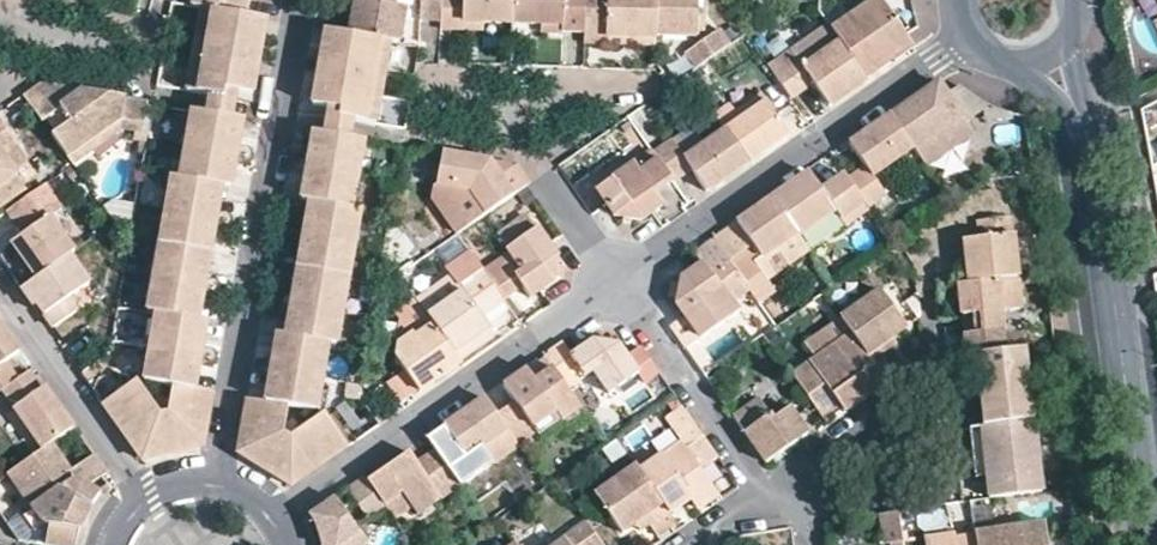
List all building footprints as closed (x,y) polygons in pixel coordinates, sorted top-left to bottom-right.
[(191,6),(199,7),(237,14),(238,14),(240,0),(192,0),(191,6)] [(247,16),(250,0),(240,0),(238,14),(247,16)] [(347,3),(357,5),(352,34),(386,40),(401,42),(406,15),(393,13),(396,0),(348,0),(347,3)] [(439,23),(439,0),(419,0),(418,23),(439,23)] [(439,23),(438,25),(459,26),(460,19),(482,19),(510,21),(511,0),(439,0),(439,23)] [(510,21),(541,22),(563,23),(563,31),(584,31),(584,0),(511,0),(510,21)] [(584,35),(605,36),(633,37),(633,43),(653,44),(654,33),(655,0),(584,0),(584,31),(584,35)] [(654,33),(695,34),(696,4),(696,0),(655,0),(654,33)] [(905,42),(901,37),(875,0),(866,0),(825,28),(833,40),(858,75),(885,57),(905,42)] [(708,35),(709,5),(696,4),(695,34),(695,43),(708,35)] [(199,7),(185,89),(207,93),(233,98),(234,89),(224,87),(237,14),(199,7)] [(247,92),(260,18),(247,16),(238,14),(237,14),(224,87),(234,89),(247,92)] [(482,27),(482,19),(460,19),(459,26),(482,27)] [(540,30),(563,31),(563,23),(541,22),(540,30)] [(700,64),(728,44),(717,28),(708,35),(695,43),(687,49),(698,65),(700,64)] [(351,33),(342,32),(325,29),(312,104),(329,106),(338,109),(351,33)] [(386,40),(352,34),(351,33),(338,109),(329,106),(327,114),(353,119),(372,122),(386,40)] [(762,64),(787,99),(811,82),(819,92),(826,87),(833,97),(860,79),(858,75),(833,40),(798,64),(786,47),(762,64)] [(700,64),(698,65),(684,75),(689,83),(705,71),(700,64)] [(684,75),(671,84),(676,92),(689,83),(684,75)] [(968,130),(942,95),(932,80),(909,96),(884,113),(886,116),(909,148),(920,164),(968,130)] [(122,108),(123,97),(108,94),(101,102),(89,99),(84,90),(39,82),(21,96),(62,154),(84,139),(82,137),(122,108)] [(831,99),(833,97),(826,87),(819,92),(826,102),(831,99)] [(97,93),(84,90),(89,99),(101,102),(108,94),(97,93)] [(738,116),(764,98),(759,91),(733,109),(738,116)] [(235,99),(233,98),(207,93),(205,102),(203,112),(229,116),(232,117),(234,107),(235,99)] [(140,133),(146,101),(123,97),(122,108),(120,122),(120,129),(140,133)] [(721,128),(744,162),(769,144),(787,132),(764,98),(738,116),(733,109),(729,102),(711,114),(721,128)] [(120,122),(122,108),(82,137),(84,139),(62,154),(67,161),(120,122)] [(203,112),(190,109),(178,176),(170,176),(161,224),(146,311),(154,312),(143,379),(170,385),(166,410),(158,411),(137,380),(104,405),(141,459),(163,450),(177,447),(201,445),(203,435),(210,392),(197,389),(182,387),(194,319),(185,318),(197,250),(210,183),(217,184),(229,116),(203,112)] [(353,119),(327,114),(324,114),(322,124),(321,133),(324,134),(350,138),(352,129),(353,119)] [(232,117),(229,116),(217,184),(224,185),(232,187),(244,119),(232,117)] [(909,148),(886,116),(862,133),(848,143),(862,165),(843,179),(863,207),(881,194),(870,176),(909,148)] [(667,139),(649,151),(668,179),(687,166),(705,191),(715,184),(745,164),(744,162),(721,128),(680,157),(667,139)] [(1,213),(27,195),(0,158),(13,148),(0,130),(0,214),(1,213)] [(321,133),(309,131),(297,198),(305,200),(313,201),(324,134),(321,133)] [(262,400),(247,397),(240,443),(238,451),(258,460),(278,473),(291,485),(346,447),(323,412),(289,434),(284,429),(288,405),(316,410),(327,342),(339,344),(361,208),(352,207),(363,140),(350,138),(324,134),(313,201),(321,202),(309,269),(298,336),(287,335),(275,402),(262,400)] [(668,179),(649,151),(598,186),(621,219),(630,221),(659,199),(652,190),(668,179)] [(459,158),(444,155),(436,198),(459,233),(527,185),(515,168),(477,161),(474,175),(461,172),(459,158)] [(468,159),(459,158),(461,172),(474,175),(477,161),(468,159)] [(863,207),(843,179),(823,192),(807,171),(795,180),(768,199),(770,200),(795,237),(834,210),(843,222),(863,207)] [(224,185),(217,184),(210,183),(197,250),(212,253),(224,185)] [(55,209),(39,187),(27,195),(1,213),(18,236),(46,217),(55,209)] [(313,201),(305,200),(295,267),(309,269),(321,202),(313,201)] [(795,237),(770,200),(741,220),(711,241),(742,286),(746,292),(755,305),(776,290),(770,281),(758,263),(795,237)] [(495,232),(507,248),(533,229),(521,214),(495,232)] [(957,238),(962,283),(1013,276),(1006,215),(971,220),(973,236),(957,238)] [(7,245),(32,280),(64,256),(71,252),(46,217),(18,236),(8,244),(7,245)] [(482,270),(500,297),(521,283),(527,291),(550,275),(553,257),(533,229),(507,248),(521,268),(514,273),(502,256),(482,270)] [(807,254),(795,237),(758,263),(770,281),(807,254)] [(742,286),(711,241),(698,250),(695,252),(704,265),(684,279),(678,302),(688,316),(703,338),(737,315),(729,302),(746,292),(742,286)] [(212,253),(197,250),(185,318),(194,319),(200,321),(212,253)] [(32,280),(17,291),(25,302),(41,326),(46,333),(72,314),(63,302),(85,287),(64,256),(32,280)] [(283,334),(287,335),(298,336),(309,269),(295,267),(283,334)] [(479,312),(500,297),(482,270),(469,279),(465,273),(455,279),(450,271),(413,296),(425,313),(451,351),(488,324),(479,312)] [(975,352),(1006,349),(1003,326),(1002,308),(1021,306),(1016,276),(1013,276),(962,283),(956,283),(961,330),(972,329),(975,352)] [(878,287),(837,315),(846,328),(868,360),(883,349),(879,343),(891,335),(905,324),(878,287)] [(425,313),(413,296),(391,312),(406,333),(398,338),(392,353),(404,370),(386,383),(399,401),(419,387),(420,389),(436,378),(432,373),(439,369),(442,373),(459,362),(451,351),(425,313)] [(745,325),(737,315),(703,338),(688,316),(684,319),(671,327),(686,349),(696,354),(708,352),(745,325)] [(846,328),(837,315),(803,338),(812,352),(846,328)] [(182,387),(197,389),(209,322),(200,321),(194,319),(182,387)] [(812,352),(788,369),(806,396),(826,383),(840,404),(843,408),(883,380),(868,360),(846,328),(812,352)] [(972,329),(961,330),(965,353),(971,353),(975,352),(972,329)] [(17,377),(6,361),(15,354),(16,352),(9,342),(0,330),(0,389),(17,377)] [(274,333),(262,400),(275,402),(287,335),(283,334),(274,333)] [(894,340),(891,335),(879,343),(883,349),(894,340)] [(592,343),(569,360),(575,367),(584,381),(591,376),(610,403),(638,384),(614,350),(592,343)] [(569,360),(556,344),(554,346),(541,355),(550,367),(558,379),(575,367),(569,360)] [(980,424),(1034,418),(1026,347),(1006,349),(975,352),(971,353),(980,424)] [(558,379),(550,367),(535,377),(528,367),(516,375),(506,383),(515,397),(494,412),(517,445),(537,430),(534,424),(556,409),(563,419),(578,409),(558,379)] [(17,377),(0,389),(0,403),(34,452),(50,441),(70,427),(49,398),(28,369),(17,377)] [(432,373),(436,378),(439,376),(442,373),(439,369),(432,373)] [(806,396),(821,417),(840,404),(826,383),(806,396)] [(756,394),(728,414),(761,460),(805,428),(788,404),(772,415),(756,394)] [(494,412),(485,399),(458,418),(444,428),(466,458),(483,446),(494,461),(517,445),(494,412)] [(715,457),(678,405),(665,414),(680,437),(701,467),(715,457)] [(989,497),(1042,491),(1034,418),(980,424),(986,475),(989,497)] [(973,476),(986,475),(980,424),(967,426),(973,476)] [(701,467),(680,437),(635,469),(665,512),(690,494),(697,503),(717,488),(701,467)] [(34,452),(5,474),(27,505),(41,524),(47,525),(43,543),(53,544),(75,544),(77,537),(83,520),(96,498),(87,486),(104,475),(91,456),(72,470),(50,441),(34,452)] [(432,448),(415,459),(422,470),(439,458),(432,448)] [(402,458),(368,481),(386,505),(402,493),(412,506),(417,513),(458,484),(439,458),(422,470),(415,459),(410,452),(402,458)] [(656,531),(672,520),(665,512),(635,469),(631,464),(595,489),(622,528),(635,519),(643,513),(649,522),(656,531)] [(366,478),(349,489),(369,517),(386,505),(368,481),(366,478)] [(342,494),(336,498),(357,526),(369,517),(349,489),(342,494)] [(386,505),(395,518),(412,506),(402,493),(386,505)] [(363,540),(357,526),(336,498),(310,516),(317,530),(321,544),(362,544),(363,540)] [(41,524),(27,505),(20,510),(19,519),(10,525),(19,538),(43,543),(47,525),(41,524)] [(643,513),(635,519),(641,528),(649,522),(643,513)] [(877,542),(892,544),(896,544),(901,518),(882,514),(877,542)] [(554,544),(599,544),(580,518),(560,533),(564,538),(554,544)] [(1043,518),(969,528),(971,536),(972,544),(1046,544),(1043,518)] [(926,544),(956,539),(953,527),(923,531),(926,544)] [(971,536),(956,539),(926,544),(972,544),(971,536)]
